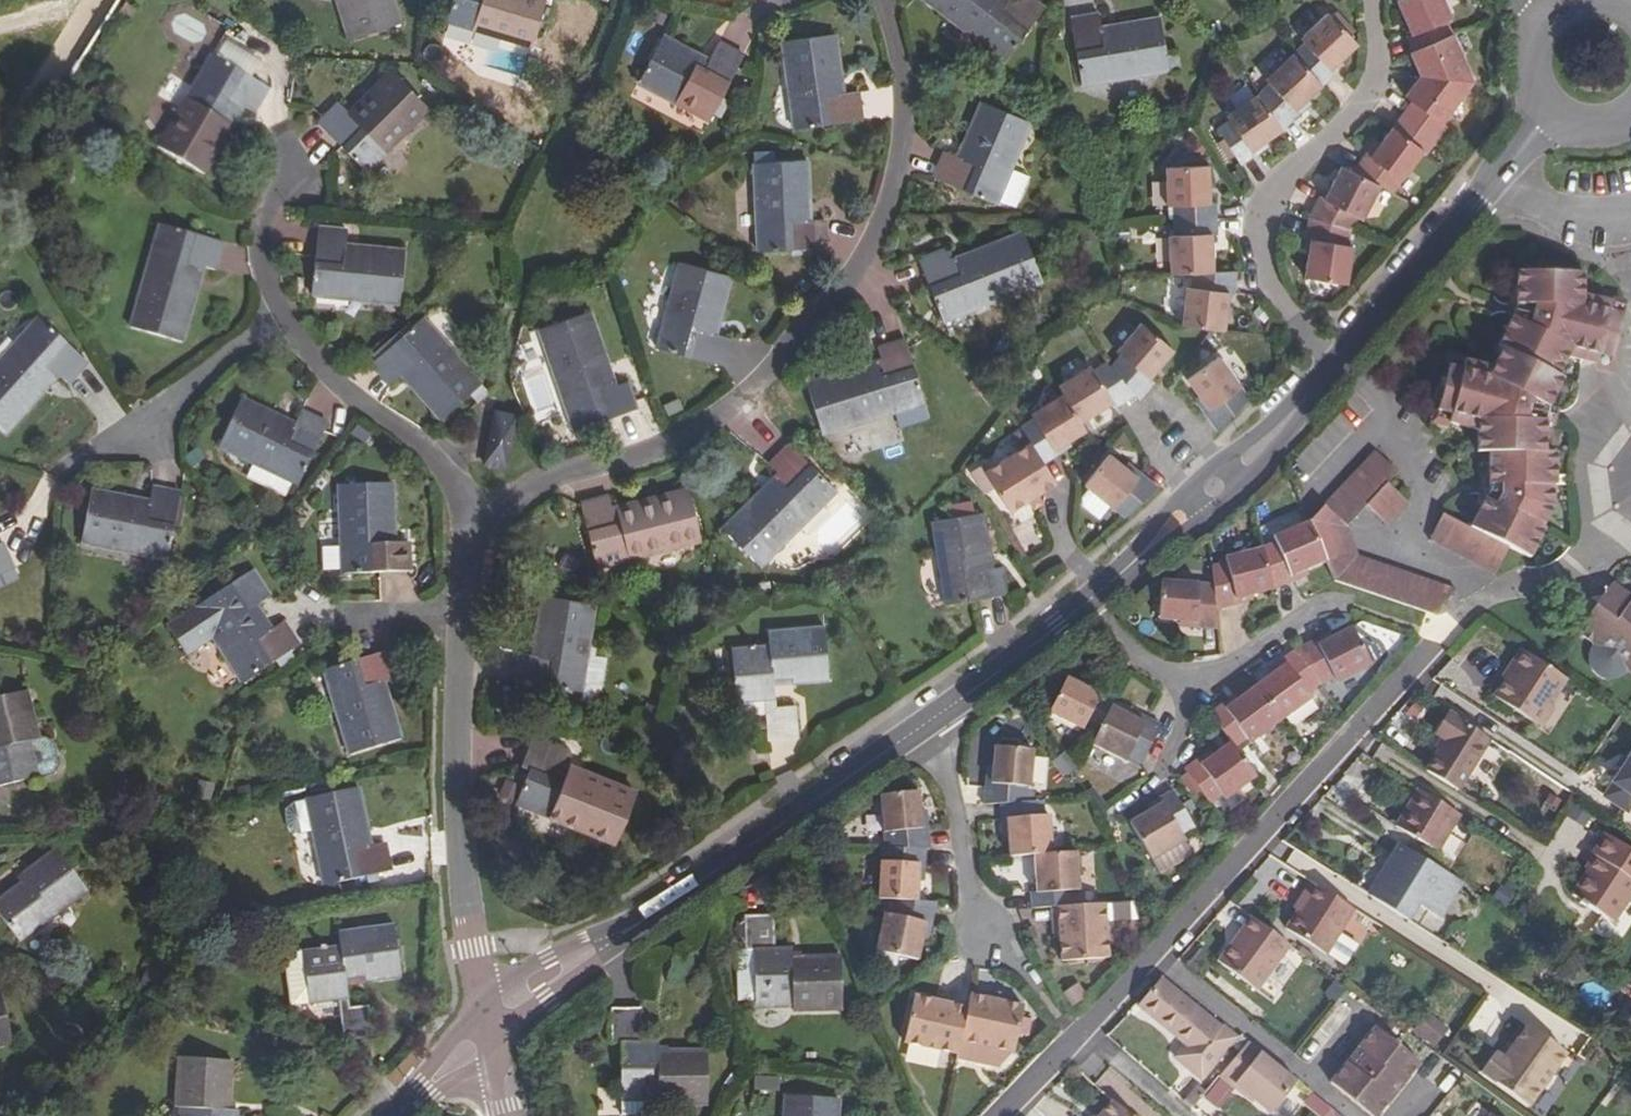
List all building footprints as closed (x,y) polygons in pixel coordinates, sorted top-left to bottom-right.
[(349,41),(401,26),(393,0),(336,0),(349,41)] [(447,22),(530,48),(544,0),(454,0),(447,22)] [(1004,62),(1043,11),(1029,0),(1020,0),(1016,4),(1011,1),(1006,8),(995,0),(921,0),(1004,62)] [(1451,32),(1445,18),(1450,16),(1442,0),(1397,0),(1410,32),(1406,34),(1412,49),(1451,32)] [(1330,68),(1355,43),(1357,41),(1355,39),(1328,10),(1300,37),(1303,40),(1292,51),(1322,82),(1333,71),(1330,68)] [(1097,17),(1070,22),(1081,88),(1168,74),(1159,21),(1113,28),(1114,36),(1101,38),(1097,17)] [(1471,81),(1451,32),(1412,49),(1410,49),(1417,73),(1471,81)] [(834,37),(782,45),(795,131),(862,122),(857,94),(836,96),(833,82),(840,81),(834,37)] [(664,39),(639,84),(709,122),(744,61),(719,47),(705,72),(696,66),(699,59),(664,39)] [(1307,97),(1322,82),(1292,51),(1267,76),(1269,80),(1257,92),(1283,127),(1300,112),(1295,108),(1307,97)] [(211,58),(159,147),(206,175),(233,126),(224,122),(232,109),(241,115),(245,110),(253,114),(266,91),(211,58)] [(1441,122),(1471,81),(1417,73),(1418,74),(1403,94),(1410,100),(1402,112),(1436,137),(1445,125),(1441,122)] [(320,124),(367,172),(428,111),(392,75),(362,105),(366,109),(354,122),(339,106),(320,124)] [(1265,140),(1283,127),(1257,92),(1227,113),(1230,118),(1217,128),(1242,162),(1255,153),(1252,149),(1265,140)] [(1295,108),(1300,112),(1311,102),(1307,97),(1295,108)] [(1029,126),(982,106),(964,147),(970,150),(964,164),(945,155),(935,181),(995,206),(1029,126)] [(1436,137),(1402,112),(1393,124),(1424,147),(1426,149),(1436,137)] [(1391,191),(1424,147),(1393,124),(1381,140),(1370,155),(1366,151),(1352,169),(1382,186),(1391,191)] [(1370,155),(1381,140),(1377,137),(1366,151),(1370,155)] [(1252,149),(1255,153),(1269,143),(1265,140),(1252,149)] [(1382,186),(1352,169),(1341,163),(1323,196),(1319,194),(1308,214),(1350,228),(1357,216),(1360,218),(1382,186)] [(806,164),(754,166),(758,253),(826,251),(825,223),(803,224),(802,211),(808,211),(806,164)] [(1174,219),(1218,217),(1217,200),(1211,200),(1209,164),(1165,165),(1167,203),(1173,203),(1174,219)] [(1350,228),(1308,214),(1306,237),(1311,238),(1306,274),(1346,281),(1353,244),(1347,244),(1350,228)] [(1193,270),(1215,269),(1213,231),(1218,231),(1218,217),(1174,219),(1175,233),(1169,234),(1171,271),(1193,270)] [(160,229),(130,328),(182,343),(198,289),(185,285),(190,270),(202,274),(204,267),(213,269),(220,248),(160,229)] [(318,230),(311,295),(399,305),(405,252),(359,247),(358,256),(344,254),(346,234),(318,230)] [(944,253),(918,263),(941,323),(1040,285),(1021,234),(969,254),(973,263),(958,269),(955,261),(948,263),(944,253)] [(730,279),(681,266),(657,350),(723,368),(730,339),(709,334),(712,322),(718,323),(730,279)] [(1214,327),(1226,329),(1231,291),(1236,291),(1237,268),(1215,269),(1193,270),(1191,286),(1186,286),(1182,323),(1214,327)] [(1450,415),(1447,425),(1475,433),(1475,453),(1487,454),(1486,484),(1485,500),(1471,528),(1443,515),(1430,543),(1496,574),(1510,549),(1530,558),(1546,530),(1543,528),(1554,509),(1554,487),(1557,487),(1556,453),(1544,453),(1545,421),(1548,409),(1563,380),(1558,377),(1570,355),(1582,358),(1597,361),(1607,364),(1618,330),(1625,308),(1584,297),(1583,275),(1516,275),(1516,305),(1513,316),(1498,347),(1502,350),(1492,369),(1465,362),(1462,372),(1447,368),(1436,411),(1450,415)] [(590,314),(540,331),(574,431),(635,412),(626,386),(616,389),(614,382),(607,385),(602,369),(608,367),(590,314)] [(482,386),(424,320),(374,364),(393,385),(409,371),(417,381),(412,386),(443,421),(482,386)] [(0,363),(0,428),(7,435),(44,394),(38,387),(48,376),(55,382),(60,377),(66,382),(83,364),(37,323),(0,363)] [(1141,401),(1155,382),(1151,379),(1174,351),(1141,324),(1117,353),(1121,357),(1113,367),(1137,395),(1141,401)] [(859,369),(807,385),(822,436),(924,404),(905,342),(879,351),(881,361),(875,363),(877,372),(862,377),(859,369)] [(1208,409),(1204,412),(1219,431),(1251,399),(1219,356),(1186,380),(1198,396),(1208,409)] [(1462,372),(1465,362),(1450,359),(1447,368),(1462,372)] [(1137,395),(1113,367),(1109,362),(1095,371),(1091,366),(1058,386),(1064,393),(1082,422),(1113,403),(1117,408),(1137,395)] [(1082,422),(1064,393),(1030,414),(1033,419),(1023,426),(1032,442),(1046,463),(1058,455),(1055,450),(1087,429),(1082,422)] [(1208,409),(1198,396),(1194,400),(1204,412),(1208,409)] [(283,420),(241,402),(221,448),(301,484),(326,425),(301,413),(292,433),(280,427),(283,420)] [(1433,420),(1447,425),(1450,415),(1436,411),(1433,420)] [(506,470),(515,423),(515,421),(493,416),(483,465),(506,470)] [(1057,482),(1046,463),(1032,442),(986,472),(1013,512),(1041,493),(1057,482)] [(760,492),(723,530),(760,568),(834,493),(789,449),(772,467),(779,474),(774,479),(780,485),(767,498),(760,492)] [(1441,597),(1447,601),(1457,590),(1359,558),(1347,529),(1367,507),(1388,527),(1408,506),(1387,486),(1398,474),(1372,450),(1307,519),(1307,520),(1326,559),(1334,577),(1336,580),(1428,612),(1441,597)] [(1137,476),(1125,468),(1110,456),(1085,484),(1127,519),(1160,489),(1141,473),(1137,476)] [(1137,476),(1141,473),(1129,463),(1125,468),(1137,476)] [(408,544),(387,544),(387,531),(395,531),(392,485),(341,487),(343,548),(325,549),(326,571),(344,571),(344,574),(409,573),(408,544)] [(608,499),(582,507),(598,568),(700,542),(686,489),(632,504),(634,513),(618,517),(616,509),(610,510),(608,499)] [(135,501),(92,493),(82,542),(169,559),(181,494),(151,490),(147,511),(134,508),(135,501)] [(1091,490),(1080,499),(1097,518),(1107,508),(1091,490)] [(983,516),(931,524),(945,605),(992,597),(986,563),(982,563),(980,555),(989,554),(983,516)] [(1326,559),(1307,520),(1273,535),(1274,540),(1261,546),(1272,588),(1293,580),(1291,574),(1306,568),(1326,559)] [(13,571),(1,545),(0,546),(0,577),(13,571)] [(1272,588),(1261,546),(1224,556),(1225,561),(1210,565),(1212,584),(1214,609),(1236,603),(1236,597),(1252,593),(1272,588)] [(1308,574),(1306,568),(1291,574),(1293,580),(1308,574)] [(1577,632),(1630,674),(1630,587),(1618,578),(1577,632)] [(263,617),(239,581),(195,608),(243,683),(297,647),(283,624),(264,635),(256,622),(263,617)] [(1214,609),(1212,584),(1160,581),(1158,619),(1178,620),(1193,620),(1193,626),(1216,627),(1214,609)] [(1253,599),(1252,593),(1236,597),(1236,603),(1253,599)] [(1441,597),(1428,612),(1435,614),(1447,601),(1441,597)] [(581,694),(595,605),(543,598),(536,644),(543,645),(541,659),(520,656),(515,684),(581,694)] [(1295,647),(1321,682),(1334,674),(1337,679),(1371,661),(1350,624),(1332,634),(1318,642),(1315,636),(1295,647)] [(827,681),(823,628),(768,633),(769,647),(731,650),(735,705),(764,703),(768,741),(797,739),(794,708),(775,709),(773,682),(792,680),(792,684),(827,681)] [(1318,642),(1332,634),(1329,629),(1315,636),(1318,642)] [(1562,676),(1516,646),(1505,663),(1508,666),(1488,696),(1527,721),(1542,697),(1547,700),(1562,676)] [(1321,682),(1295,647),(1281,657),(1284,661),(1270,672),(1255,683),(1281,717),(1311,695),(1308,691),(1321,682)] [(396,678),(389,651),(325,670),(351,756),(401,741),(388,696),(379,697),(376,685),(396,678)] [(1267,667),(1270,672),(1284,661),(1281,657),(1267,667)] [(1111,705),(1116,695),(1102,688),(1100,694),(1086,686),(1068,676),(1050,712),(1096,735),(1111,705)] [(1100,694),(1102,688),(1088,681),(1086,686),(1100,694)] [(1281,717),(1255,683),(1238,696),(1225,706),(1221,701),(1209,710),(1227,734),(1235,744),(1246,736),(1250,740),(1281,717)] [(1225,706),(1238,696),(1235,691),(1221,701),(1225,706)] [(37,778),(30,742),(38,740),(27,692),(0,699),(0,788),(37,778)] [(1542,697),(1527,721),(1536,727),(1551,703),(1547,700),(1542,697)] [(1147,752),(1161,724),(1148,716),(1145,722),(1131,714),(1111,705),(1096,735),(1092,744),(1127,761),(1130,755),(1142,762),(1147,752)] [(1145,722),(1148,716),(1133,709),(1131,714),(1145,722)] [(1458,791),(1488,739),(1451,715),(1439,737),(1444,740),(1425,772),(1458,791)] [(1253,769),(1235,744),(1227,734),(1211,747),(1197,757),(1194,753),(1182,763),(1208,796),(1219,788),(1223,792),(1253,769)] [(44,738),(38,740),(30,742),(37,778),(55,772),(59,765),(52,742),(44,738)] [(1197,757),(1211,747),(1208,743),(1194,753),(1197,757)] [(1001,802),(1030,800),(1034,748),(996,745),(994,764),(992,781),(987,781),(986,803),(1001,802)] [(565,757),(540,746),(517,804),(615,845),(635,796),(582,774),(580,782),(565,775),(568,768),(561,766),(565,757)] [(1601,797),(1630,817),(1630,751),(1601,797)] [(1163,801),(1148,810),(1131,820),(1153,857),(1187,836),(1184,832),(1197,824),(1175,787),(1161,796),(1163,801)] [(308,799),(308,801),(296,804),(288,810),(288,821),(292,832),(302,834),(315,832),(326,886),(391,871),(385,844),(363,848),(361,834),(368,832),(359,788),(308,799)] [(1458,815),(1417,790),(1396,826),(1437,851),(1458,815)] [(923,826),(922,810),(920,791),(881,795),(885,849),(927,850),(932,850),(929,826),(923,826)] [(1146,806),(1148,810),(1163,801),(1161,796),(1146,806)] [(1036,853),(1054,852),(1050,814),(1045,814),(1044,799),(1030,800),(1001,802),(1002,818),(1009,817),(1010,834),(1011,854),(1036,853)] [(1589,870),(1572,898),(1612,922),(1630,889),(1630,850),(1604,833),(1591,855),(1592,855),(1596,858),(1589,870)] [(1439,918),(1457,889),(1462,883),(1399,845),(1367,898),(1406,922),(1417,905),(1439,918)] [(56,849),(25,871),(31,880),(22,886),(20,884),(0,899),(0,915),(21,943),(87,893),(56,849)] [(920,865),(926,866),(927,850),(885,849),(881,849),(880,899),(894,900),(919,902),(919,881),(920,865)] [(1081,887),(1079,850),(1054,852),(1036,853),(1038,890),(1033,890),(1034,906),(1059,905),(1076,904),(1076,888),(1081,887)] [(1596,858),(1592,855),(1584,867),(1589,870),(1596,858)] [(1297,912),(1285,932),(1324,957),(1353,911),(1309,884),(1299,900),(1303,903),(1297,912)] [(932,925),(938,902),(919,902),(894,900),(890,915),(885,914),(877,950),(918,960),(923,940),(927,923),(932,925)] [(1293,910),(1297,912),(1303,903),(1299,900),(1293,910)] [(1111,955),(1107,901),(1076,904),(1059,905),(1064,959),(1111,955)] [(1439,918),(1417,905),(1406,922),(1441,944),(1451,926),(1439,918)] [(1234,942),(1230,940),(1214,961),(1254,990),(1287,944),(1247,915),(1237,930),(1240,933),(1234,942)] [(753,951),(755,1001),(755,1005),(792,1006),(792,1011),(841,1011),(840,957),(802,958),(802,963),(791,963),(791,950),(774,950),(773,918),(744,918),(744,950),(753,951)] [(929,942),(932,925),(927,923),(923,940),(929,942)] [(366,978),(366,982),(400,977),(395,927),(337,935),(339,948),(284,956),(292,1008),(339,1001),(344,1040),(372,1037),(368,1006),(349,1009),(346,980),(366,978)] [(1240,933),(1237,930),(1230,940),(1234,942),(1240,933)] [(1184,967),(1201,977),(1213,958),(1196,948),(1184,967)] [(737,1001),(755,1001),(753,951),(744,950),(736,950),(737,1001)] [(1189,1065),(1186,1069),(1201,1080),(1236,1038),(1162,977),(1136,1006),(1184,1045),(1177,1055),(1189,1065)] [(12,1044),(0,993),(0,1046),(12,1044)] [(969,1007),(962,1040),(1015,1051),(1024,1005),(972,993),(969,1007)] [(962,1040),(969,1007),(915,995),(905,1041),(959,1052),(962,1040)] [(640,1010),(612,1011),(611,1044),(621,1044),(621,1096),(658,1096),(658,1104),(706,1104),(706,1051),(668,1051),(668,1056),(658,1056),(658,1043),(641,1043),(640,1010)] [(1420,1034),(1434,1044),(1445,1029),(1432,1019),(1420,1034)] [(1567,1055),(1527,1026),(1513,1047),(1503,1060),(1498,1056),(1494,1054),(1479,1073),(1527,1109),(1567,1055)] [(1344,1065),(1327,1085),(1367,1115),(1377,1115),(1416,1066),(1371,1030),(1355,1051),(1366,1060),(1355,1074),(1344,1065)] [(1307,1062),(1325,1077),(1343,1056),(1326,1041),(1307,1062)] [(1507,1043),(1498,1056),(1503,1060),(1513,1047),(1507,1043)] [(1248,1046),(1218,1082),(1232,1094),(1235,1092),(1265,1115),(1274,1115),(1297,1087),(1248,1046)] [(1366,1060),(1355,1051),(1344,1065),(1355,1074),(1366,1060)] [(1189,1065),(1177,1055),(1174,1059),(1186,1069),(1189,1065)] [(179,1059),(177,1109),(188,1109),(187,1115),(238,1115),(238,1112),(225,1110),(226,1095),(229,1095),(231,1063),(179,1059)] [(1187,1101),(1195,1108),(1209,1092),(1201,1085),(1187,1101)] [(785,1097),(784,1115),(837,1115),(838,1100),(785,1097)] [(1113,1104),(1102,1115),(1127,1115),(1113,1104)]
